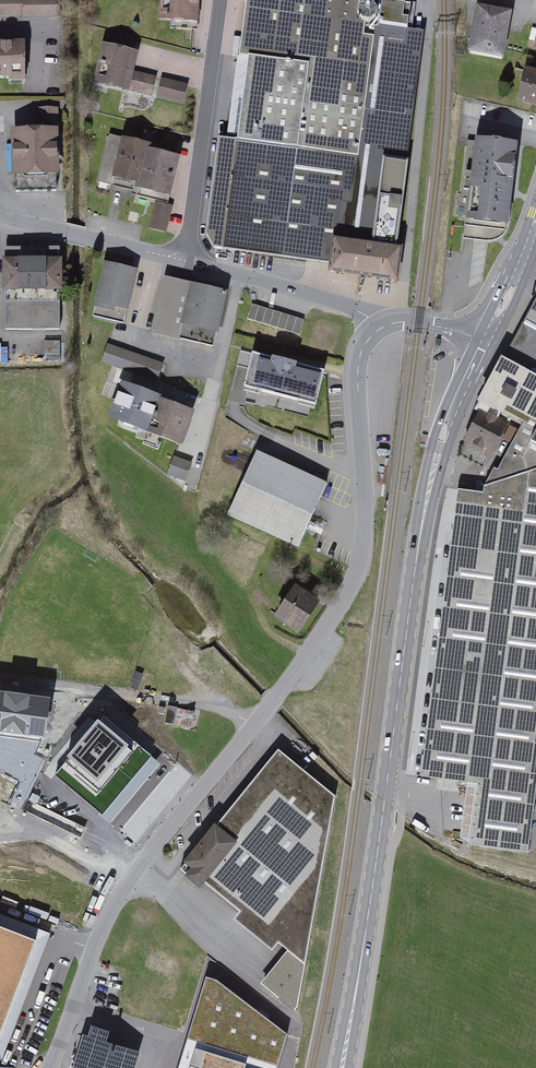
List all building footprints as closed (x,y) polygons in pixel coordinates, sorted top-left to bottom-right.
[(23,17),(23,21),(64,20),(63,0),(0,0),(0,18),(23,17)] [(162,22),(173,23),(173,31),(201,32),(203,0),(163,0),(162,22)] [(381,2),(381,9),(376,7),(371,6),(367,9),(364,13),(364,9),(365,0),(240,0),(240,3),(249,5),(242,60),(311,69),(300,149),(220,139),(207,236),(217,252),(336,267),(339,241),(402,249),(408,204),(411,204),(416,162),(412,161),(428,35),(416,34),(419,7),(412,6),(411,9),(389,6),(389,3),(381,2)] [(512,8),(476,1),(467,51),(503,57),(512,8)] [(29,44),(0,44),(0,80),(13,80),(13,84),(29,84),(29,44)] [(143,53),(106,45),(96,86),(154,100),(159,78),(138,73),(143,53)] [(524,64),(517,101),(535,105),(535,66),(524,64)] [(190,88),(163,82),(158,101),(186,107),(190,88)] [(63,110),(40,111),(40,131),(14,132),(14,181),(18,181),(18,195),(61,194),(61,180),(64,180),(63,110)] [(519,142),(477,136),(463,234),(485,237),(493,237),(499,233),(504,229),(508,224),(519,142)] [(149,148),(122,142),(113,178),(141,185),(149,148)] [(185,160),(153,153),(143,195),(175,203),(185,160)] [(339,241),(336,267),(335,276),(403,284),(408,250),(402,249),(339,241)] [(65,250),(7,252),(9,336),(68,335),(65,250)] [(139,272),(108,265),(95,321),(126,328),(139,272)] [(229,297),(169,280),(154,337),(181,345),(185,329),(217,338),(229,297)] [(478,399),(502,412),(507,403),(535,419),(535,294),(478,399)] [(301,333),(305,317),(252,302),(248,318),(301,333)] [(45,340),(45,357),(62,356),(62,340),(45,340)] [(163,363),(107,342),(100,361),(156,382),(163,363)] [(331,377),(243,354),(230,403),(319,426),(331,377)] [(163,393),(121,378),(108,416),(182,442),(195,408),(162,396),(163,393)] [(502,412),(478,399),(474,407),(479,410),(462,440),(491,456),(510,420),(500,415),(502,412)] [(484,484),(535,467),(535,441),(531,438),(535,428),(535,419),(507,403),(502,412),(500,415),(510,420),(511,418),(522,424),(498,468),(494,466),(484,484)] [(331,485),(259,453),(229,520),(301,552),(331,485)] [(192,462),(173,455),(167,474),(186,480),(192,462)] [(484,484),(484,490),(458,487),(421,774),(467,779),(460,835),(471,842),(530,849),(535,799),(535,467),(484,484)] [(303,623),(322,581),(265,555),(246,597),(303,623)] [(0,694),(0,730),(42,735),(47,700),(0,694)] [(151,756),(104,717),(55,775),(103,814),(151,756)] [(339,799),(280,752),(181,872),(206,890),(209,887),(243,916),(237,923),(276,954),(282,947),(290,953),(263,987),(298,1015),(301,1011),(309,965),(339,799)] [(0,787),(0,816),(12,793),(0,787)] [(0,926),(0,1033),(36,940),(0,926)] [(216,983),(206,980),(179,1067),(278,1067),(288,1035),(216,983)] [(91,1031),(89,1039),(84,1038),(74,1067),(136,1067),(140,1056),(107,1046),(110,1036),(91,1031)]
